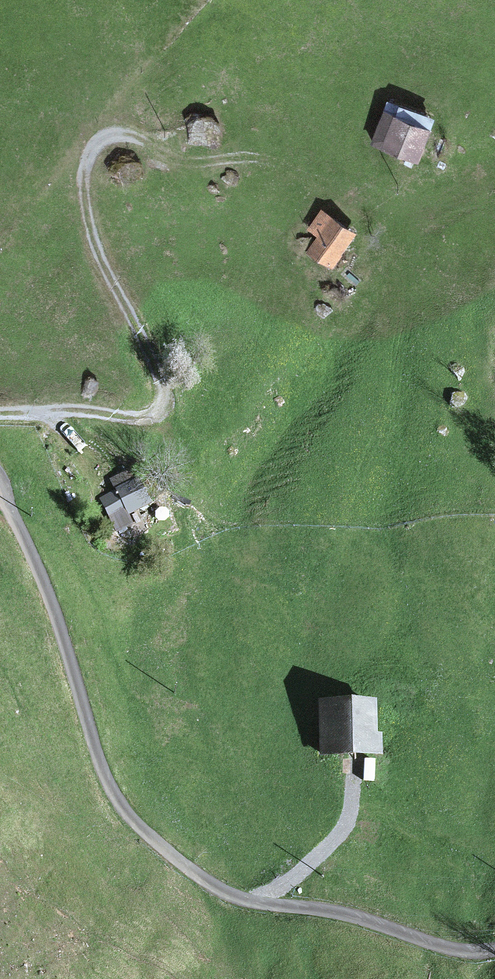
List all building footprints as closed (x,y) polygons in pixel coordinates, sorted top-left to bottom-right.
[(380,98),(376,107),(423,126),(427,116),(380,98)] [(376,107),(364,138),(403,154),(411,157),(423,126),(376,107)] [(400,162),(408,165),(411,157),(403,154),(400,162)] [(332,270),(342,255),(337,252),(350,233),(321,213),(310,230),(321,238),(310,254),(332,270)] [(101,500),(111,521),(112,521),(127,513),(147,503),(136,481),(135,482),(130,472),(111,481),(117,492),(101,500)] [(117,531),(132,524),(127,513),(112,521),(117,531)] [(328,711),(329,751),(370,750),(369,718),(368,710),(328,711)]
